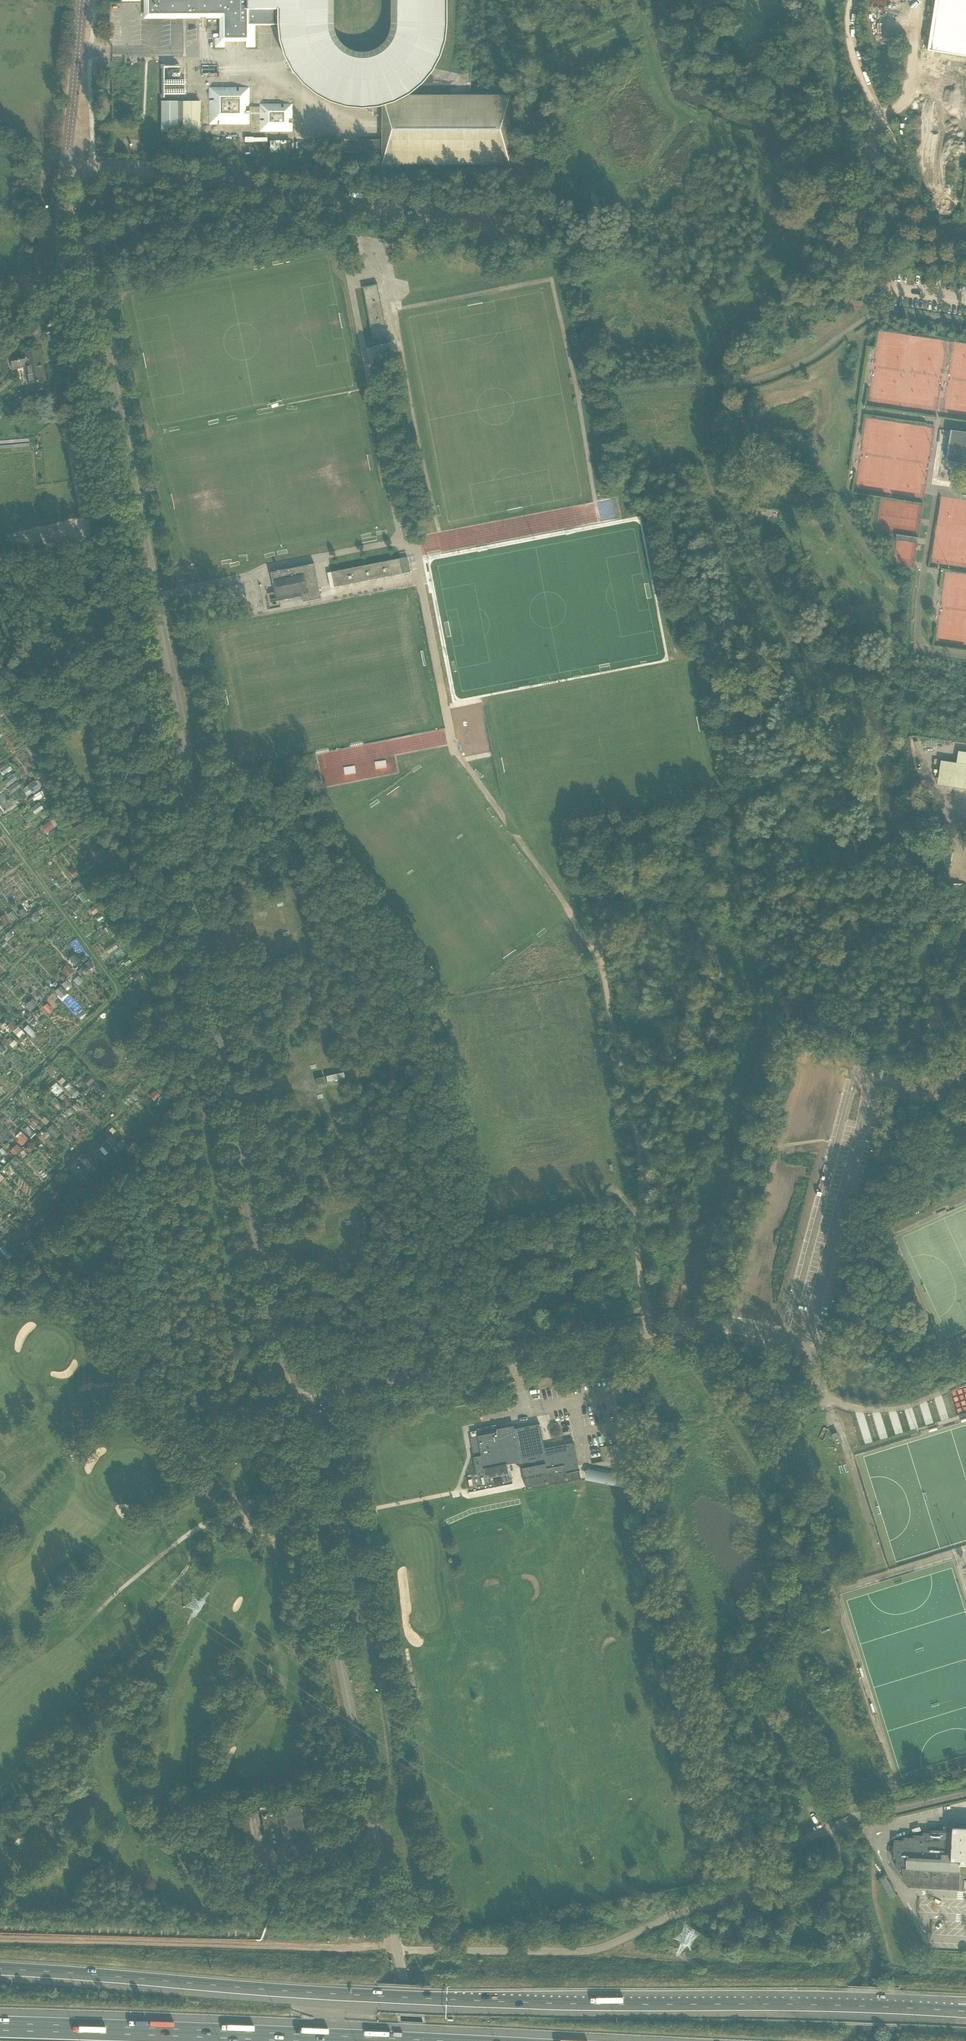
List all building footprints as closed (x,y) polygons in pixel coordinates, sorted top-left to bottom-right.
[(143,19),(146,19),(164,19),(199,19),(199,17),(206,17),(206,19),(219,19),(219,38),(215,38),(215,47),(224,47),(224,42),(246,42),(246,47),(255,47),(255,25),(255,10),(251,10),(251,6),(255,6),(255,0),(143,0),(143,19)] [(255,6),(251,6),(251,10),(255,10),(255,25),(276,25),(283,25),(284,40),(286,47),(289,55),(287,55),(287,56),(290,54),(297,67),(294,69),(296,68),(306,80),(317,90),(331,97),(346,101),(361,103),(376,101),(375,96),(389,92),(401,85),(404,90),(416,80),(426,68),(431,58),(432,57),(433,55),(438,40),(439,25),(439,9),(439,0),(433,0),(433,22),(432,30),(427,53),(414,73),(395,88),(372,95),(348,95),(326,87),(307,72),(295,52),(289,29),(289,0),(255,0),(255,6)] [(289,29),(295,52),(307,72),(326,87),(348,95),(372,95),(395,88),(414,73),(427,53),(432,30),(433,22),(433,0),(398,0),(398,37),(398,42),(395,49),(384,61),(377,64),(367,66),(363,66),(350,64),(343,60),(338,56),(334,51),(331,48),(329,40),(329,0),(289,0),(289,29)] [(928,48),(965,55),(965,0),(937,0),(928,48)] [(164,93),(184,94),(184,80),(180,80),(180,64),(164,64),(164,78),(164,93)] [(219,120),(219,124),(249,124),(249,111),(245,111),(245,106),(249,106),(249,87),(238,87),(238,91),(236,91),(236,87),(209,87),(209,98),(213,98),(213,100),(209,100),(209,124),(217,124),(217,120),(219,120)] [(509,98),(382,99),(382,167),(509,167),(509,98)] [(161,132),(177,132),(177,101),(161,101),(161,132)] [(183,132),(200,131),(200,101),(182,101),(183,132)] [(259,120),(259,131),(292,131),(292,123),(288,123),(288,118),(292,118),(292,104),(283,104),(283,108),(281,108),(281,104),(259,104),(259,118),(263,118),(263,120),(259,120)] [(278,150),(295,150),(295,144),(289,144),(289,140),(282,140),(282,145),(279,145),(278,150)] [(362,287),(374,346),(389,343),(378,284),(362,287)] [(10,356),(11,366),(12,369),(20,367),(19,365),(25,364),(29,383),(45,380),(39,350),(23,353),(10,356)] [(960,440),(957,459),(965,460),(965,440),(960,440)] [(761,508),(760,517),(778,520),(780,511),(761,508)] [(917,543),(918,538),(896,535),(895,540),(917,543)] [(408,557),(332,572),(335,587),(411,572),(408,557)] [(271,573),(275,593),(276,600),(277,600),(276,597),(301,592),(303,603),(322,599),(315,564),(280,571),(280,570),(277,571),(278,571),(271,573)] [(0,768),(0,771),(3,775),(13,768),(9,762),(0,768)] [(953,787),(965,789),(965,764),(956,763),(953,787)] [(13,773),(3,781),(7,786),(17,779),(13,773)] [(68,976),(75,969),(67,963),(61,970),(68,976)] [(34,998),(26,1002),(30,1009),(38,1004),(34,998)] [(47,1002),(43,1006),(50,1013),(54,1009),(47,1002)] [(88,1075),(83,1080),(88,1085),(93,1080),(88,1075)] [(69,1081),(64,1086),(75,1097),(80,1093),(69,1081)] [(154,1090),(148,1095),(153,1100),(159,1095),(154,1090)] [(24,1131),(16,1133),(20,1143),(27,1141),(24,1131)] [(18,1156),(24,1150),(16,1143),(10,1150),(15,1155),(9,1161),(15,1167),(23,1160),(18,1156)] [(481,1455),(473,1457),(475,1465),(476,1473),(484,1471),(485,1478),(490,1477),(509,1474),(507,1464),(521,1461),(521,1457),(546,1452),(545,1448),(540,1424),(515,1429),(509,1430),(508,1427),(497,1429),(497,1432),(477,1436),(481,1455)] [(836,1445),(841,1443),(837,1432),(831,1434),(836,1445)] [(545,1464),(522,1469),(525,1485),(526,1489),(550,1485),(548,1477),(580,1471),(578,1465),(574,1443),(564,1445),(565,1449),(555,1451),(552,1455),(546,1456),(544,1456),(545,1464)] [(586,1480),(630,1486),(632,1475),(587,1468),(586,1480)] [(299,1805),(289,1807),(277,1809),(277,1811),(261,1814),(267,1846),(298,1840),(296,1831),(304,1830),(299,1805)] [(893,1858),(897,1859),(897,1869),(909,1884),(911,1884),(911,1886),(912,1886),(912,1884),(921,1884),(921,1886),(922,1884),(930,1885),(930,1887),(931,1887),(931,1885),(940,1885),(940,1887),(941,1887),(941,1885),(950,1886),(950,1888),(951,1888),(951,1886),(952,1886),(956,1883),(957,1864),(960,1865),(961,1865),(961,1862),(965,1862),(965,1831),(962,1831),(962,1828),(962,1831),(953,1831),(953,1828),(952,1828),(952,1837),(951,1837),(951,1836),(950,1835),(950,1834),(949,1834),(949,1833),(948,1833),(947,1833),(946,1833),(945,1834),(944,1834),(944,1835),(944,1836),(943,1837),(943,1831),(933,1830),(932,1836),(923,1835),(923,1838),(913,1838),(913,1841),(904,1840),(904,1843),(894,1842),(893,1858)] [(258,1884),(256,1874),(238,1877),(240,1888),(258,1884)] [(887,1876),(881,1879),(890,1896),(896,1893),(887,1876)]
